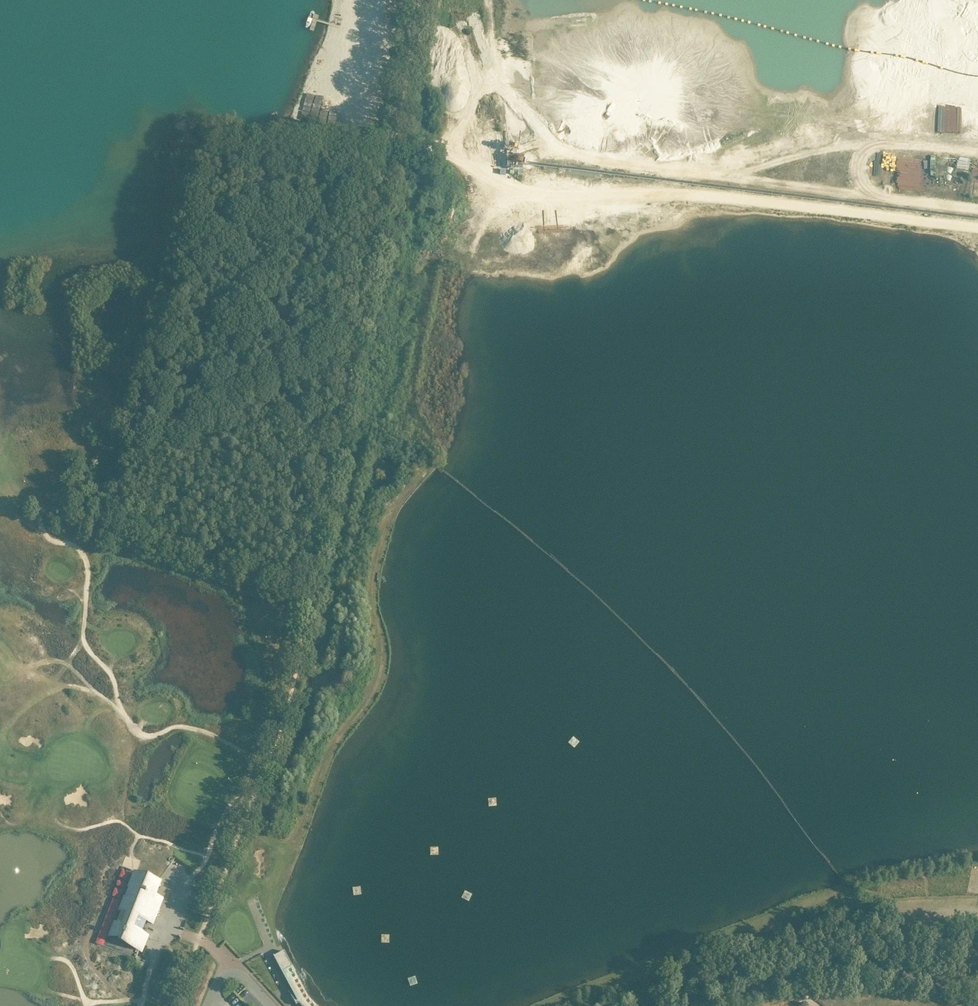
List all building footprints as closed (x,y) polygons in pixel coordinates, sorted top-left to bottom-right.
[(521,144),(523,151),(536,147),(533,140),(521,144)] [(108,947),(135,958),(136,959),(139,951),(145,936),(142,934),(144,928),(144,929),(145,929),(146,929),(147,929),(147,928),(148,928),(148,927),(147,926),(147,925),(146,925),(145,925),(147,922),(150,923),(160,898),(153,896),(159,882),(158,882),(175,858),(171,855),(156,875),(156,876),(154,880),(141,875),(136,874),(111,937),(108,947)] [(284,952),(273,957),(282,973),(292,967),(284,952)] [(292,967),(282,973),(297,1005),(299,1005),(315,1005),(308,998),(292,967)]
